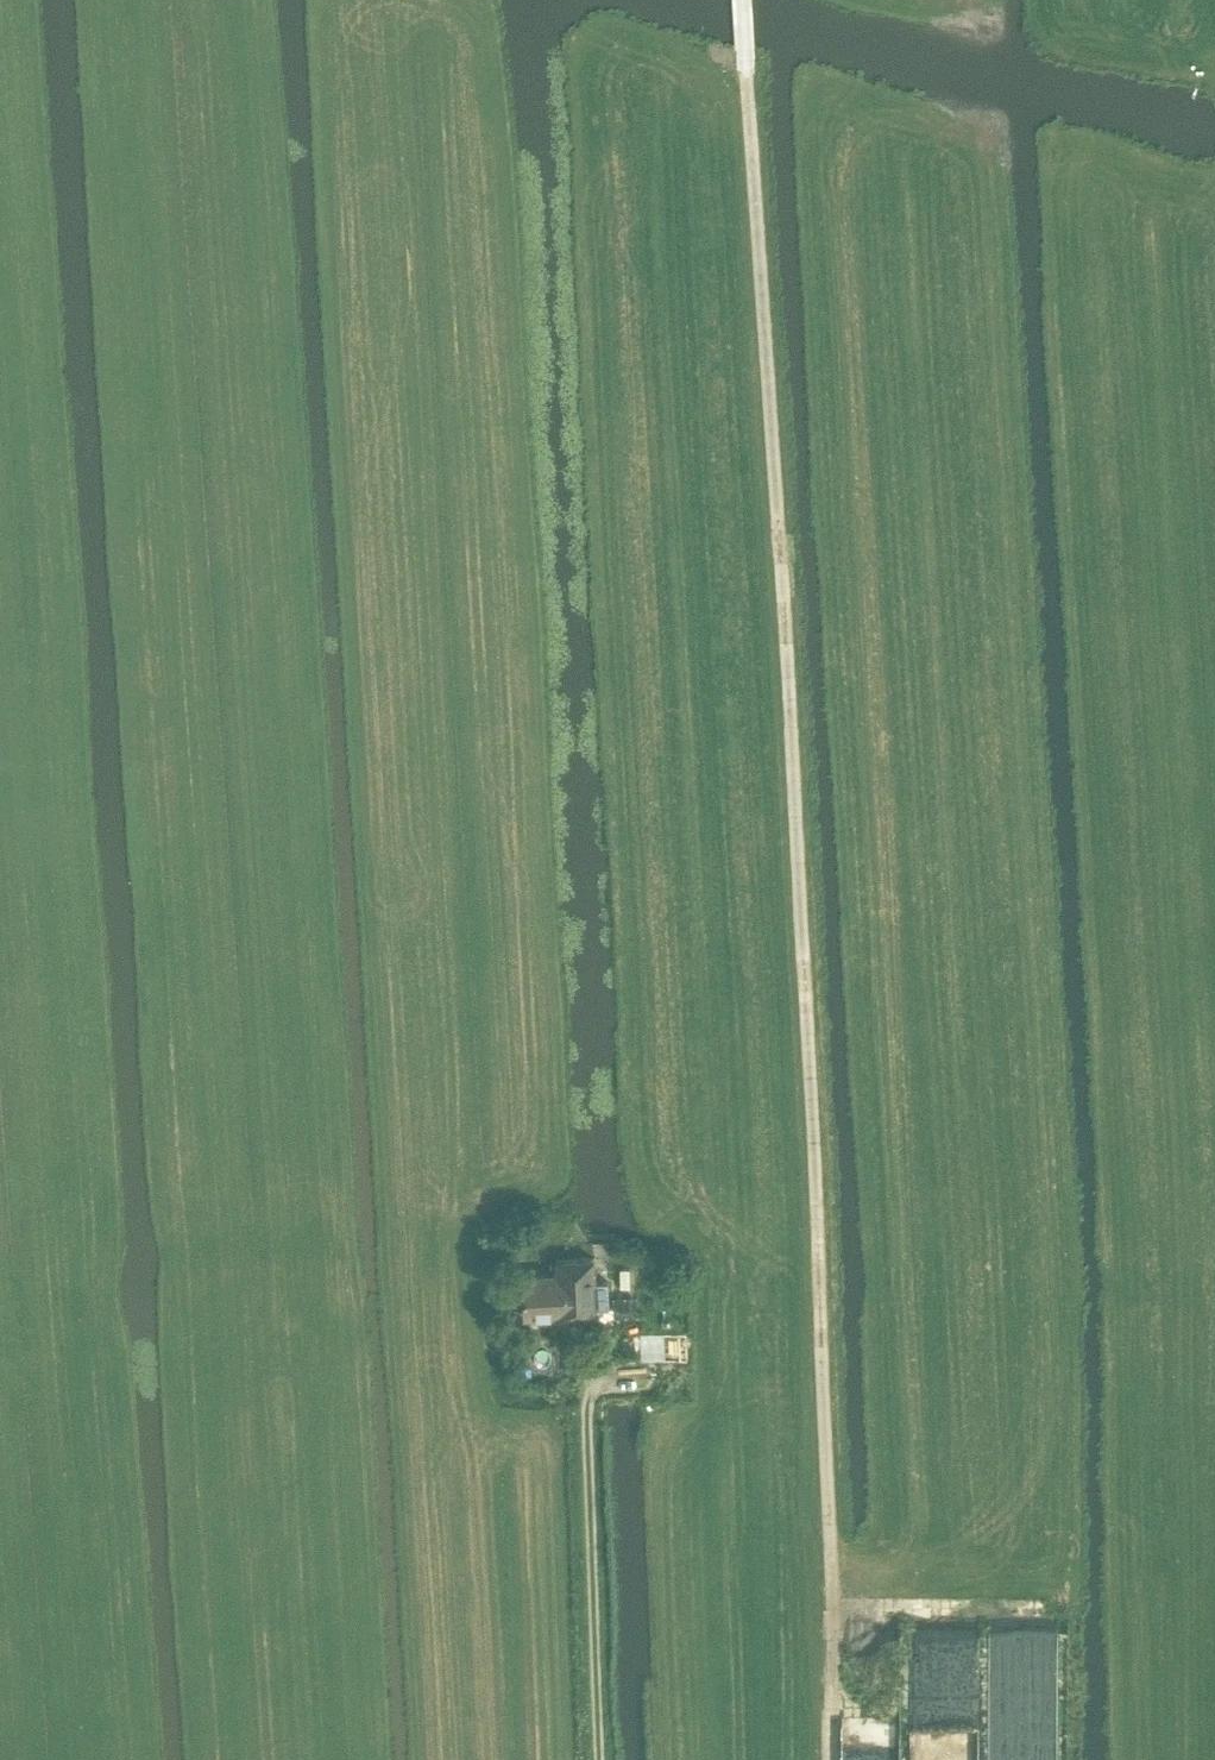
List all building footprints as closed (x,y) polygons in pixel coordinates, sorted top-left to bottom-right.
[(595,1281),(594,1259),(556,1261),(557,1275),(521,1277),(523,1317),(559,1315),(559,1318),(598,1316),(597,1307),(604,1306),(609,1306),(607,1281),(595,1281)] [(654,1328),(677,1328),(677,1301),(654,1301),(654,1328)]
